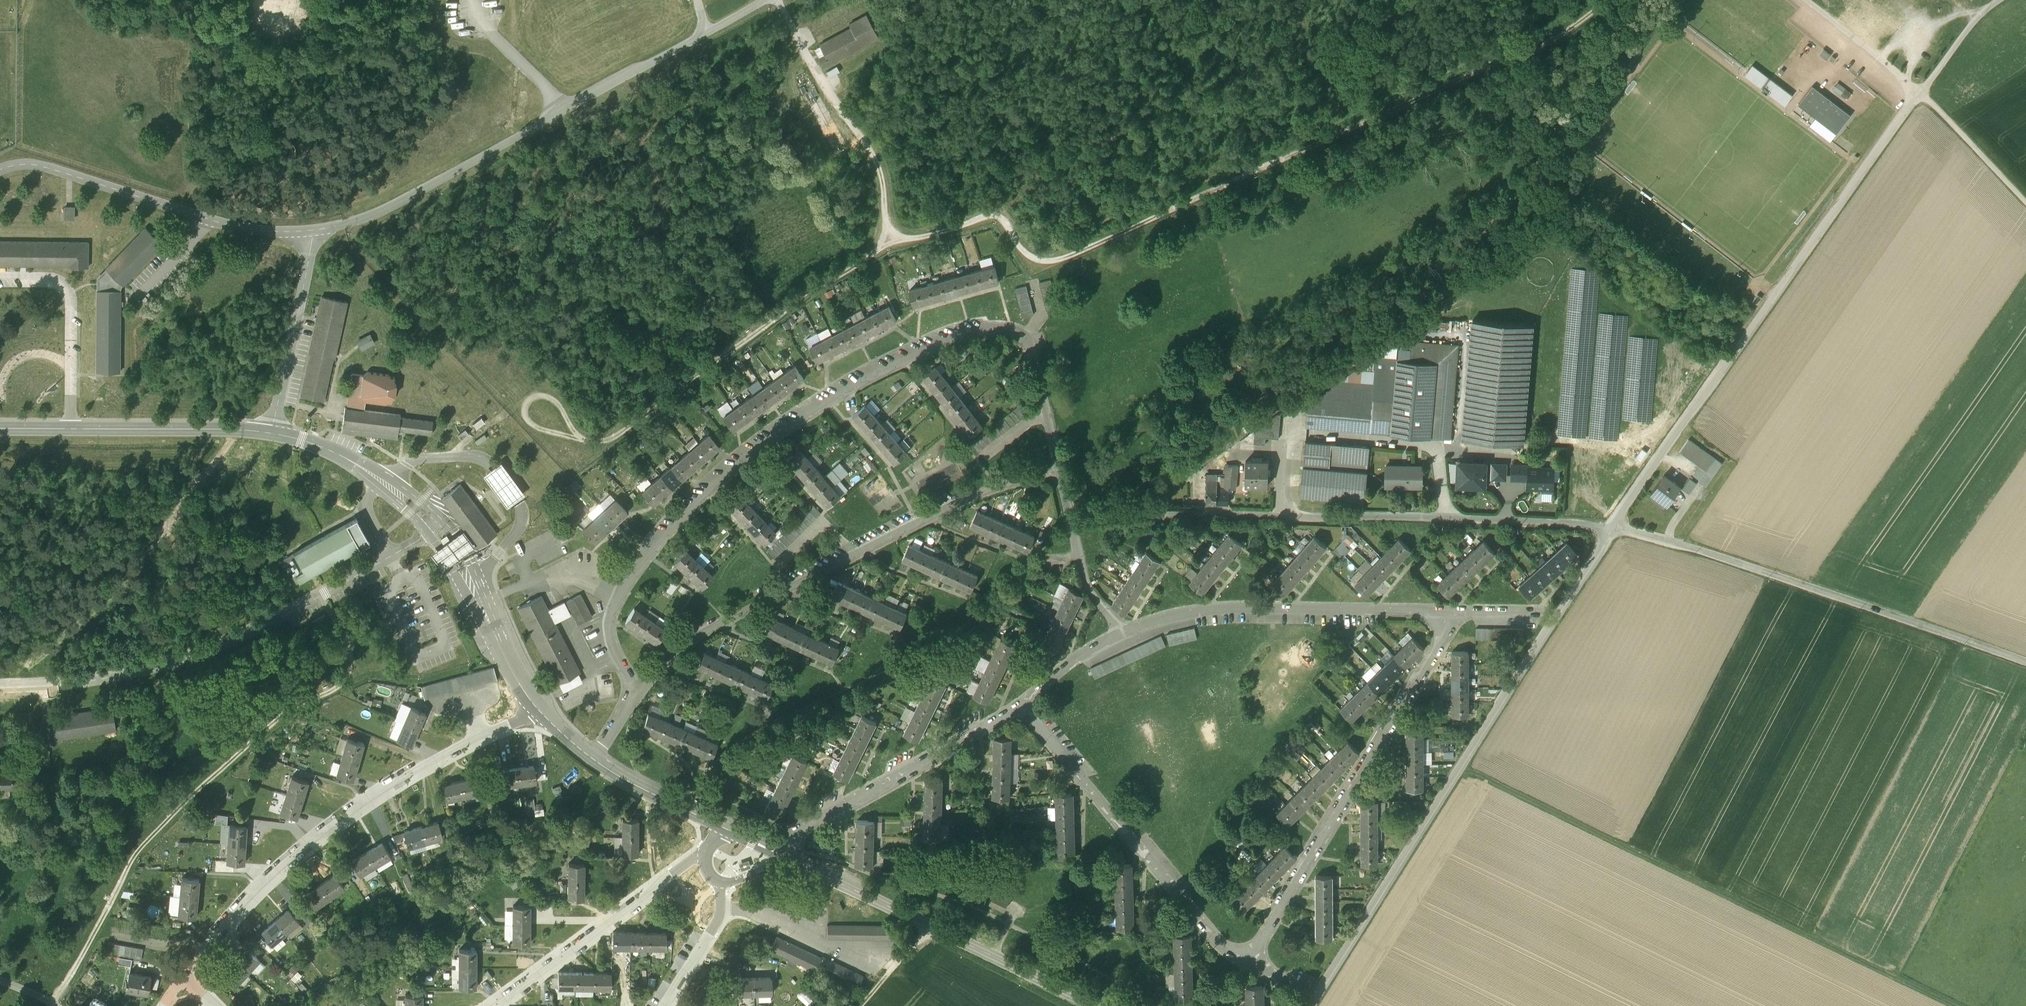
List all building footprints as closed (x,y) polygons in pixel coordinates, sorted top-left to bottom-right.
[(1904,18),(1896,11),(1892,15),(1900,23),(1904,18)] [(818,58),(824,67),(879,37),(866,14),(849,24),(851,27),(820,44),(826,54),(818,58)] [(1832,53),(1824,46),(1819,52),(1828,59),(1832,53)] [(1771,80),(1753,66),(1749,71),(1746,75),(1786,105),(1793,96),(1771,80)] [(1845,92),(1837,86),(1833,91),(1841,97),(1845,92)] [(1851,116),(1813,87),(1800,105),(1838,134),(1851,116)] [(74,206),(64,206),(64,219),(74,219),(74,206)] [(145,227),(105,268),(122,285),(162,244),(145,227)] [(0,241),(0,266),(88,267),(88,242),(0,241)] [(995,266),(982,269),(986,285),(999,281),(995,266)] [(97,278),(96,290),(121,290),(122,285),(105,268),(97,278)] [(982,269),(970,273),(974,288),(986,285),(982,269)] [(970,273),(958,276),(962,292),(974,288),(970,273)] [(958,276),(946,280),(950,295),(962,292),(958,276)] [(1051,279),(1039,281),(1046,310),(1058,307),(1051,279)] [(946,280),(934,283),(938,299),(950,295),(946,280)] [(934,283),(922,287),(926,302),(938,299),(934,283)] [(1026,286),(1015,289),(1022,317),(1034,314),(1026,286)] [(922,287),(909,290),(914,306),(926,302),(922,287)] [(120,371),(121,290),(96,290),(96,371),(120,371)] [(1757,295),(1752,301),(1756,304),(1761,298),(1757,295)] [(321,296),(299,396),(324,402),(346,302),(321,296)] [(896,320),(889,306),(877,312),(885,326),(896,320)] [(885,326),(877,312),(866,318),(873,332),(885,326)] [(796,315),(784,321),(787,327),(799,321),(796,315)] [(866,318),(855,324),(863,338),(873,332),(866,318)] [(1532,324),(1472,319),(1463,439),(1522,444),(1532,324)] [(855,324),(844,330),(851,344),(863,338),(855,324)] [(827,328),(821,331),(825,339),(831,336),(827,328)] [(844,330),(833,335),(840,350),(851,344),(844,330)] [(369,334),(356,341),(361,350),(374,344),(369,334)] [(833,335),(822,341),(829,355),(840,350),(833,335)] [(1452,436),(1460,342),(1411,337),(1409,358),(1396,357),(1393,401),(1373,399),(1370,430),(1452,436)] [(822,341),(810,347),(818,361),(829,355),(822,341)] [(1354,367),(1343,378),(1317,396),(1373,401),(1373,399),(1393,401),(1396,357),(1376,356),(1365,356),(1361,368),(1354,367)] [(804,378),(794,366),(784,373),(793,386),(804,378)] [(936,367),(923,377),(931,387),(944,377),(936,367)] [(363,375),(352,374),(350,376),(346,407),(364,410),(366,400),(391,403),(392,398),(394,397),(396,384),(394,381),(394,377),(391,377),(389,374),(367,372),(363,375)] [(793,386),(784,373),(774,380),(783,393),(793,386)] [(944,377),(931,387),(939,396),(951,387),(944,377)] [(774,380),(763,388),(773,401),(783,393),(774,380)] [(951,387),(939,396),(947,406),(959,397),(951,387)] [(773,401),(763,388),(753,395),(762,408),(773,401)] [(762,408),(753,395),(743,402),(752,415),(762,408)] [(1373,401),(1317,396),(1309,403),(1306,426),(1370,430),(1373,401)] [(959,397),(947,406),(954,416),(967,406),(959,397)] [(752,415),(743,402),(733,409),(742,422),(752,415)] [(865,405),(853,415),(862,425),(873,414),(865,405)] [(967,406),(954,416),(962,426),(975,416),(967,406)] [(364,410),(346,407),(342,433),(397,440),(398,430),(431,434),(433,422),(400,418),(400,414),(364,410)] [(1025,416),(1017,407),(1013,410),(1020,420),(1025,416)] [(742,422),(733,409),(722,417),(731,430),(742,422)] [(1020,420),(1013,410),(1008,414),(1015,424),(1020,420)] [(1281,411),(1255,430),(1254,443),(1265,444),(1266,437),(1278,438),(1281,411)] [(873,414),(862,425),(870,434),(882,424),(873,414)] [(1015,424),(1008,414),(1003,418),(1011,427),(1015,424)] [(975,416),(962,426),(970,436),(983,426),(975,416)] [(1011,427),(1003,418),(999,421),(1006,431),(1011,427)] [(1006,431),(999,421),(994,425),(1001,434),(1006,431)] [(882,424),(870,434),(878,444),(890,433),(882,424)] [(1001,434),(994,425),(989,429),(997,438),(1001,434)] [(997,438),(989,429),(985,432),(992,442),(997,438)] [(465,430),(458,435),(461,440),(468,434),(465,430)] [(992,442),(985,432),(980,436),(987,445),(992,442)] [(890,433),(878,444),(886,453),(898,443),(890,433)] [(719,446),(708,434),(699,443),(709,455),(719,446)] [(987,445),(980,436),(975,439),(983,449),(987,445)] [(983,449),(975,439),(971,443),(978,452),(983,449)] [(1722,463),(1688,439),(1679,452),(1705,470),(1713,476),(1722,463)] [(1369,446),(1305,441),(1300,495),(1357,500),(1364,501),(1369,446)] [(709,455),(699,443),(689,451),(700,463),(709,455)] [(898,443),(886,453),(895,463),(907,452),(898,443)] [(799,448),(787,458),(795,468),(807,458),(799,448)] [(689,451),(680,459),(690,471),(700,463),(689,451)] [(807,458),(795,468),(804,478),(816,467),(807,458)] [(680,459),(670,467),(681,479),(690,471),(680,459)] [(1268,461),(1246,461),(1245,485),(1268,485),(1268,461)] [(525,494),(501,462),(493,467),(488,471),(483,475),(501,500),(507,507),(525,494)] [(1487,465),(1458,464),(1457,489),(1486,489),(1487,465)] [(1225,473),(1217,473),(1217,474),(1215,474),(1215,482),(1206,482),(1207,503),(1228,503),(1229,489),(1235,489),(1238,466),(1226,465),(1225,473)] [(1506,465),(1492,465),(1491,481),(1506,481),(1506,465)] [(1422,466),(1386,466),(1385,486),(1421,486),(1422,466)] [(670,467),(661,476),(671,488),(681,479),(670,467)] [(816,467),(804,478),(812,487),(824,477),(816,467)] [(1529,467),(1513,467),(1512,481),(1528,482),(1529,467)] [(1555,469),(1529,467),(1528,482),(1528,489),(1554,491),(1555,469)] [(1713,476),(1705,470),(1698,481),(1705,486),(1713,476)] [(1680,486),(1664,475),(1651,492),(1667,504),(1680,486)] [(661,476),(651,484),(662,496),(671,488),(661,476)] [(824,477),(812,487),(820,497),(832,486),(824,477)] [(1689,478),(1682,488),(1689,493),(1696,483),(1689,478)] [(460,484),(441,499),(477,547),(497,533),(492,527),(460,484)] [(662,496),(651,484),(642,492),(652,504),(662,496)] [(832,486),(820,497),(829,506),(841,496),(832,486)] [(740,496),(728,507),(737,517),(749,505),(740,496)] [(627,512),(615,500),(604,510),(616,523),(627,512)] [(749,505),(737,517),(746,526),(757,514),(749,505)] [(821,514),(812,505),(808,509),(816,518),(821,514)] [(816,518),(808,509),(804,513),(812,522),(816,518)] [(616,523),(604,510),(593,520),(605,533),(616,523)] [(989,516),(977,511),(970,526),(982,531),(989,516)] [(812,522),(804,513),(800,517),(808,526),(812,522)] [(757,514),(746,526),(755,535),(766,523),(757,514)] [(1000,522),(989,516),(982,531),(993,536),(1000,522)] [(808,526),(800,517),(795,521),(804,530),(808,526)] [(296,576),(299,582),(369,543),(356,518),(293,553),(304,572),(296,576)] [(593,520),(582,530),(594,543),(605,533),(593,520)] [(804,530),(795,521),(791,526),(799,534),(804,530)] [(1000,522),(993,536),(1005,541),(1012,527),(1000,522)] [(766,523),(755,535),(764,544),(775,533),(766,523)] [(799,534),(791,526),(787,530),(795,538),(799,534)] [(1023,532),(1012,527),(1005,541),(1016,547),(1023,532)] [(475,546),(463,530),(456,535),(438,548),(434,551),(429,555),(441,571),(450,565),(466,553),(475,546)] [(795,538),(787,530),(782,534),(791,542),(795,538)] [(1023,532),(1016,547),(1028,552),(1035,537),(1023,532)] [(1242,543),(1229,533),(1221,543),(1234,553),(1242,543)] [(787,546),(791,542),(782,534),(778,538),(787,546)] [(1326,546),(1314,535),(1306,545),(1318,556),(1326,546)] [(787,546),(778,538),(774,542),(782,551),(787,546)] [(1410,549),(1399,538),(1390,547),(1401,558),(1410,549)] [(1494,552),(1483,540),(1474,549),(1485,561),(1494,552)] [(782,551),(774,542),(770,546),(778,555),(782,551)] [(1567,542),(1557,551),(1568,563),(1577,554),(1567,542)] [(1234,553),(1221,543),(1213,553),(1226,563),(1234,553)] [(921,550),(909,545),(902,559),(914,565),(921,550)] [(1306,545),(1297,555),(1310,565),(1318,556),(1306,545)] [(778,555),(770,546),(765,550),(774,559),(778,555)] [(1401,558),(1390,547),(1381,556),(1393,567),(1401,558)] [(1485,561),(1474,549),(1465,558),(1476,570),(1485,561)] [(685,550),(674,562),(683,571),(694,559),(685,550)] [(921,550),(914,565),(925,570),(932,556),(921,550)] [(1557,551),(1548,559),(1558,571),(1568,563),(1557,551)] [(1160,560),(1146,552),(1139,562),(1153,571),(1160,560)] [(1226,563),(1213,553),(1206,563),(1218,573),(1226,563)] [(1310,565),(1297,555),(1289,564),(1301,575),(1310,565)] [(943,561),(932,556),(925,570),(937,575),(943,561)] [(1393,567),(1381,556),(1372,565),(1384,576),(1393,567)] [(1476,570),(1465,558),(1456,566),(1467,578),(1476,570)] [(694,559),(683,571),(692,579),(703,567),(694,559)] [(1548,559),(1538,568),(1549,580),(1558,571),(1548,559)] [(955,566),(943,561),(937,575),(948,581),(955,566)] [(1153,571),(1139,562),(1133,573),(1146,582),(1153,571)] [(1218,573),(1206,563),(1198,573),(1210,583),(1218,573)] [(1301,575),(1289,564),(1281,573),(1293,584),(1301,575)] [(1384,576),(1372,565),(1364,574),(1375,585),(1384,576)] [(966,571),(955,566),(948,581),(959,586),(966,571)] [(1467,578),(1456,566),(1447,575),(1458,587),(1467,578)] [(703,567),(692,579),(702,588),(713,576),(703,567)] [(1549,580),(1538,568),(1529,576),(1540,588),(1549,580)] [(966,571),(959,586),(971,591),(978,577),(966,571)] [(1146,582),(1133,573),(1126,583),(1139,592),(1146,582)] [(1210,583),(1198,573),(1190,583),(1202,593),(1210,583)] [(1293,584),(1281,573),(1272,583),(1285,594),(1293,584)] [(1375,585),(1364,574),(1355,584),(1366,595),(1375,585)] [(1458,587),(1447,575),(1437,584),(1448,596),(1458,587)] [(1540,588),(1529,576),(1520,585),(1530,597),(1540,588)] [(673,577),(666,588),(674,593),(682,582),(673,577)] [(850,588),(838,582),(831,597),(843,602),(850,588)] [(1139,592),(1126,583),(1119,594),(1132,603),(1139,592)] [(1084,595),(1069,587),(1063,599),(1078,606),(1084,595)] [(861,593),(850,588),(843,602),(854,607),(861,593)] [(873,598),(861,593),(854,607),(866,613),(873,598)] [(581,594),(566,601),(572,613),(578,625),(593,617),(581,594)] [(1132,603),(1119,594),(1112,605),(1125,613),(1132,603)] [(548,610),(541,596),(518,608),(556,684),(559,683),(577,674),(580,673),(548,610)] [(884,603),(873,598),(866,613),(877,618),(884,603)] [(1078,606),(1063,599),(1058,610),(1072,618),(1078,606)] [(566,601),(548,610),(554,622),(566,616),(572,613),(566,601)] [(895,609),(884,603),(877,618),(888,623),(895,609)] [(634,609),(625,622),(635,629),(644,616),(634,609)] [(895,609),(888,623),(900,629),(907,614),(895,609)] [(1072,618),(1058,610),(1052,622),(1067,629),(1072,618)] [(644,616),(635,629),(646,636),(655,623),(644,616)] [(771,617),(764,632),(776,637),(782,623),(771,617)] [(1067,629),(1052,622),(1047,633),(1061,640),(1067,629)] [(655,623),(646,636),(656,643),(665,630),(655,623)] [(794,628),(782,623),(776,637),(787,642),(794,628)] [(1194,627),(1167,634),(1169,645),(1197,638),(1194,627)] [(805,633),(794,628),(787,642),(798,648),(805,633)] [(816,638),(805,633),(798,648),(810,653),(816,638)] [(1061,640),(1047,633),(1041,645),(1056,652),(1061,640)] [(1161,635),(1155,638),(1160,648),(1165,645),(1161,635)] [(1424,649),(1413,637),(1403,647),(1415,658),(1424,649)] [(828,644),(816,638),(810,653),(821,658),(828,644)] [(1016,645),(1001,638),(996,649),(1010,657),(1016,645)] [(1155,638),(1150,640),(1155,650),(1160,648),(1155,638)] [(1150,640),(1144,643),(1149,653),(1155,650),(1150,640)] [(1144,643),(1139,645),(1144,656),(1149,653),(1144,643)] [(839,649),(828,644),(821,658),(833,664),(839,649)] [(1139,645),(1134,648),(1138,658),(1144,656),(1139,645)] [(1415,658),(1403,647),(1394,655),(1406,667),(1415,658)] [(1134,648),(1128,651),(1133,661),(1138,658),(1134,648)] [(1010,657),(996,649),(990,661),(1005,668),(1010,657)] [(1128,651),(1123,653),(1127,663),(1133,661),(1128,651)] [(1468,651),(1452,651),(1452,664),(1468,664),(1468,651)] [(715,658),(703,653),(697,667),(708,672),(715,658)] [(1127,663),(1123,653),(1117,656),(1122,666),(1127,663)] [(1406,667),(1394,655),(1386,664),(1397,675),(1406,667)] [(1117,656),(1112,658),(1117,668),(1122,666),(1117,656)] [(715,658),(708,672),(720,678),(726,663),(715,658)] [(1117,668),(1112,658),(1106,661),(1111,671),(1117,668)] [(1005,668),(990,661),(985,672),(999,679),(1005,668)] [(1106,661),(1101,663),(1106,673),(1111,671),(1106,661)] [(738,668),(726,663),(720,678),(731,683),(738,668)] [(1101,663),(1096,666),(1100,676),(1106,673),(1101,663)] [(1397,675),(1386,664),(1377,673),(1388,684),(1397,675)] [(1468,664),(1452,664),(1452,677),(1468,677),(1468,664)] [(1096,666),(1090,668),(1095,678),(1100,676),(1096,666)] [(494,667),(421,687),(424,699),(425,699),(496,680),(497,680),(494,667)] [(749,674),(738,668),(731,683),(742,688),(749,674)] [(999,679),(985,672),(979,683),(994,690),(999,679)] [(1388,684),(1377,673),(1368,682),(1379,693),(1388,684)] [(577,674),(559,683),(564,691),(581,682),(577,674)] [(749,674),(742,688),(754,693),(760,679),(749,674)] [(946,684),(932,677),(926,688),(940,695),(946,684)] [(1468,677),(1452,677),(1452,689),(1468,689),(1468,677)] [(772,684),(760,679),(754,693),(765,699),(772,684)] [(1368,682),(1359,691),(1370,702),(1379,693),(1368,682)] [(994,690),(979,683),(974,695),(988,702),(994,690)] [(940,695),(926,688),(921,700),(935,707),(940,695)] [(1468,689),(1452,689),(1452,702),(1468,702),(1468,689)] [(1370,702),(1359,691),(1349,700),(1361,711),(1370,702)] [(935,707),(921,700),(915,711),(930,718),(935,707)] [(1361,711),(1349,700),(1340,709),(1351,720),(1361,711)] [(1468,702),(1452,702),(1452,714),(1468,715),(1468,702)] [(51,715),(54,738),(117,730),(112,706),(51,715)] [(419,710),(411,707),(403,723),(418,729),(425,713),(418,711),(419,710)] [(930,718),(915,711),(910,722),(924,729),(930,718)] [(660,718),(648,713),(641,728),(653,733),(660,718)] [(876,723),(862,715),(856,727),(871,734),(876,723)] [(671,723),(660,718),(653,733),(665,738),(671,723)] [(924,729),(910,722),(904,734),(918,741),(924,729)] [(418,729),(403,723),(396,740),(404,743),(405,743),(411,745),(418,729)] [(682,728),(671,723),(665,738),(676,743),(682,728)] [(1422,726),(1406,726),(1407,739),(1423,739),(1422,726)] [(871,734),(856,727),(851,738),(865,745),(871,734)] [(694,733),(682,728),(676,743),(687,748),(694,733)] [(694,733),(687,748),(699,753),(705,738),(694,733)] [(1011,738),(994,737),(994,752),(1011,753),(1011,738)] [(363,743),(347,738),(342,757),(358,761),(360,754),(360,755),(363,743)] [(717,743),(705,738),(699,753),(711,758),(717,743)] [(865,745),(851,738),(845,749),(860,757),(865,745)] [(1423,739),(1407,739),(1407,751),(1423,751),(1423,739)] [(1359,753),(1348,741),(1339,751),(1350,762),(1359,753)] [(860,757),(845,749),(840,761),(854,768),(860,757)] [(1350,762),(1339,751),(1330,760),(1342,771),(1350,762)] [(1423,764),(1423,751),(1407,751),(1407,764),(1423,764)] [(1011,753),(994,752),(994,767),(1011,768),(1011,753)] [(806,761),(792,754),(786,766),(801,773),(806,761)] [(358,761),(342,757),(336,775),(353,780),(356,768),(358,761)] [(1330,760),(1322,768),(1333,780),(1342,771),(1330,760)] [(854,768),(840,761),(834,772),(848,779),(854,768)] [(1423,776),(1423,764),(1407,764),(1407,777),(1423,776)] [(533,766),(516,768),(518,784),(536,781),(535,773),(534,773),(533,766)] [(801,773),(786,766),(781,777),(795,784),(801,773)] [(1011,768),(994,767),(993,782),(1010,782),(1011,768)] [(0,768),(0,788),(19,787),(18,768),(0,768)] [(516,768),(499,771),(500,778),(499,778),(500,786),(518,784),(516,768)] [(1322,768),(1313,777),(1324,789),(1333,780),(1322,768)] [(308,781),(291,776),(286,794),(302,799),(304,792),(304,793),(308,781)] [(1423,776),(1407,777),(1407,789),(1423,789),(1423,776)] [(477,777),(460,781),(464,796),(481,792),(479,783),(479,784),(477,777)] [(795,784),(781,777),(775,788),(790,796),(795,784)] [(1313,777),(1304,786),(1315,797),(1324,789),(1313,777)] [(943,780),(926,779),(925,794),(942,795),(943,780)] [(460,781),(443,785),(445,792),(444,792),(446,800),(464,796),(460,781)] [(1010,782),(993,782),(993,797),(1010,797),(1010,782)] [(1304,786),(1295,795),(1306,807),(1315,797),(1304,786)] [(790,796),(775,788),(770,800),(784,807),(790,796)] [(302,799),(286,794),(280,812),(297,817),(300,806),(302,799)] [(942,795),(925,794),(925,809),(942,809),(942,795)] [(1072,794),(1056,795),(1057,808),(1073,807),(1072,794)] [(1306,807),(1295,795),(1286,805),(1297,816),(1306,807)] [(770,800),(764,811),(778,818),(784,807),(770,800)] [(1377,801),(1361,801),(1361,811),(1361,814),(1377,814),(1377,801)] [(1297,816),(1286,805),(1277,814),(1288,825),(1297,816)] [(1073,807),(1057,808),(1057,820),(1073,820),(1073,807)] [(942,809),(925,809),(924,823),(941,824),(942,809)] [(1377,814),(1361,814),(1361,822),(1361,826),(1377,826),(1377,814)] [(638,819),(622,819),(622,837),(638,837),(638,819)] [(874,821),(857,820),(857,835),(874,836),(874,821)] [(1073,820),(1057,820),(1057,832),(1074,832),(1073,820)] [(438,822),(421,827),(425,842),(443,837),(440,828),(440,829),(438,822)] [(941,824),(924,823),(924,839),(941,839),(941,824)] [(246,825),(229,824),(228,843),(245,844),(246,837),(246,825)] [(1377,839),(1377,826),(1361,826),(1361,839),(1377,839)] [(421,827),(404,832),(406,838),(405,839),(408,847),(425,842),(421,827)] [(1074,832),(1057,832),(1058,845),(1074,844),(1074,832)] [(874,836),(857,835),(856,850),(873,851),(874,836)] [(638,837),(622,837),(622,854),(637,855),(638,837)] [(1377,839),(1361,839),(1361,851),(1377,851),(1377,839)] [(245,844),(228,843),(227,862),(244,863),(245,851),(245,844)] [(382,843),(367,852),(375,866),(390,856),(386,849),(385,849),(382,843)] [(1074,844),(1058,845),(1058,858),(1074,857),(1074,844)] [(1297,857),(1285,846),(1276,855),(1287,867),(1297,857)] [(873,851),(856,850),(856,865),(873,866),(873,851)] [(1377,864),(1377,851),(1361,851),(1361,864),(1377,864)] [(367,852),(352,861),(355,867),(360,875),(375,866),(367,852)] [(1287,867),(1276,855),(1267,864),(1278,876),(1287,867)] [(584,864),(568,863),(568,881),(584,881),(584,864)] [(1278,876),(1267,864),(1258,873),(1270,884),(1278,876)] [(1131,865),(1115,865),(1116,878),(1132,878),(1132,868),(1131,865)] [(1270,884),(1258,873),(1250,882),(1261,893),(1270,884)] [(334,875),(320,885),(329,898),(344,887),(339,880),(338,880),(334,875)] [(1332,876),(1316,876),(1316,886),(1316,889),(1332,889),(1332,876)] [(199,879),(182,877),(180,896),(197,898),(198,891),(199,879)] [(1132,878),(1116,878),(1116,890),(1132,890),(1132,878)] [(584,881),(568,881),(568,899),(583,899),(584,881)] [(1261,893),(1250,882),(1241,891),(1252,902),(1261,893)] [(320,885),(306,895),(310,901),(315,908),(329,898),(320,885)] [(1332,889),(1316,889),(1316,898),(1316,901),(1332,901),(1332,889)] [(1132,890),(1116,890),(1117,903),(1133,902),(1132,890)] [(1252,902),(1241,891),(1232,900),(1243,911),(1252,902)] [(1009,900),(994,893),(989,903),(1004,910),(1009,900)] [(197,898),(180,896),(178,915),(187,916),(195,917),(196,905),(197,898)] [(1332,901),(1316,901),(1316,914),(1332,914),(1332,901)] [(1133,902),(1117,903),(1117,915),(1133,915),(1133,902)] [(530,906),(513,906),(513,925),(530,925),(530,906)] [(293,915),(288,910),(275,921),(285,933),(299,922),(293,915)] [(1332,926),(1332,914),(1316,914),(1316,926),(1332,926)] [(1133,915),(1117,915),(1117,928),(1133,928),(1133,915)] [(275,921),(262,933),(266,938),(272,945),(285,933),(275,921)] [(530,925),(513,925),(513,944),(530,944),(530,925)] [(892,926),(828,926),(828,925),(827,925),(827,939),(827,938),(892,939),(892,926)] [(1332,939),(1332,926),(1316,926),(1316,939),(1332,939)] [(631,933),(613,932),(613,948),(631,948),(631,933)] [(648,933),(631,933),(631,948),(648,948),(648,933)] [(666,933),(648,933),(648,948),(666,949),(666,933)] [(1190,935),(1174,936),(1175,948),(1191,948),(1190,935)] [(821,958),(776,937),(770,950),(815,971),(817,968),(821,958)] [(126,945),(120,944),(118,956),(119,956),(123,957),(126,945)] [(131,946),(126,945),(123,957),(129,958),(131,946)] [(137,947),(131,946),(129,958),(132,959),(135,959),(137,947)] [(143,948),(137,947),(135,959),(141,960),(143,948)] [(1191,948),(1175,948),(1175,961),(1191,961),(1191,948)] [(252,955),(247,950),(235,963),(247,974),(259,960),(252,954),(252,955)] [(476,950),(459,950),(459,969),(476,969),(476,950)] [(123,957),(119,956),(118,963),(130,966),(132,959),(129,958),(123,957)] [(863,976),(822,957),(821,958),(817,968),(858,988),(863,976)] [(1191,961),(1175,961),(1175,973),(1191,973),(1191,961)] [(235,963),(223,976),(228,980),(228,981),(234,987),(247,974),(235,963)] [(476,969),(459,969),(459,988),(476,988),(476,969)] [(151,976),(129,972),(127,981),(126,980),(125,985),(126,985),(125,989),(148,993),(151,976)] [(576,973),(558,973),(558,988),(576,988),(576,973)] [(593,973),(576,973),(576,988),(593,989),(593,973)] [(611,973),(593,973),(593,989),(611,989),(611,973)] [(1191,973),(1175,973),(1176,986),(1192,986),(1191,973)] [(771,977),(753,978),(754,994),(771,993),(771,977)] [(753,978),(735,978),(736,994),(754,994),(753,978)] [(1192,986),(1176,986),(1176,999),(1192,999),(1192,986)] [(1262,987),(1246,987),(1247,1000),(1263,1000),(1262,987)] [(405,995),(405,1005),(422,1005),(422,995),(405,995)]
